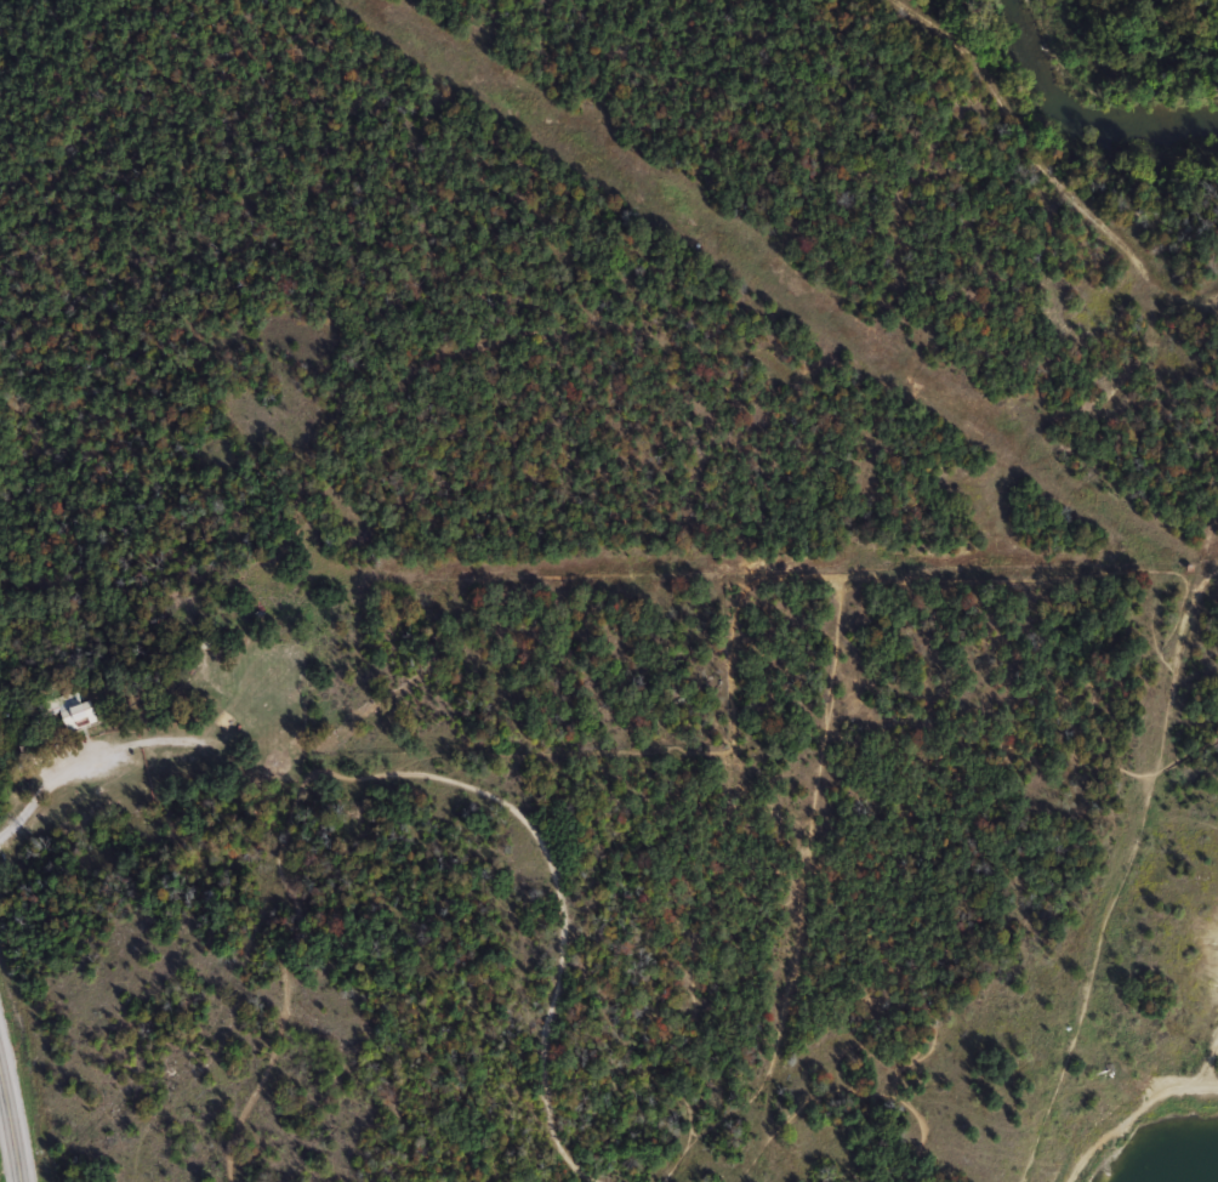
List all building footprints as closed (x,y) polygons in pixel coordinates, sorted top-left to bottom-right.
[(93,694),(101,722),(58,733),(51,704),(93,694)]
